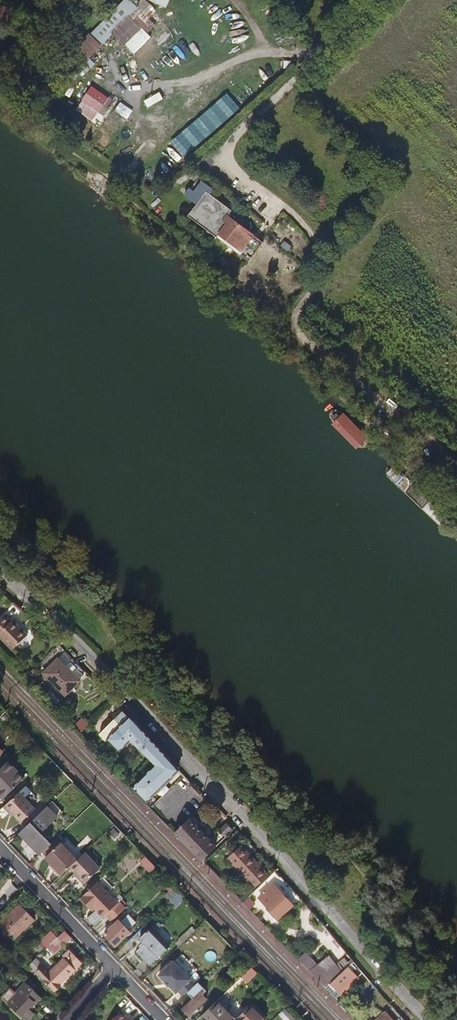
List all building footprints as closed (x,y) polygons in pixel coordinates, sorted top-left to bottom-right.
[(133,0),(121,0),(88,32),(100,43),(110,32),(122,44),(139,27),(128,15),(138,5),(133,0)] [(160,15),(147,1),(142,6),(154,20),(160,15)] [(98,44),(86,31),(70,48),(83,61),(98,44)] [(113,99),(92,83),(79,99),(80,100),(74,109),(93,122),(99,114),(102,116),(113,99)] [(216,105),(188,126),(200,142),(228,120),(216,105)] [(229,209),(203,190),(185,213),(248,262),(263,242),(226,213),(229,209)] [(2,616),(0,617),(0,637),(12,649),(28,634),(13,620),(9,623),(2,616)] [(65,695),(81,680),(58,658),(43,672),(65,695)] [(146,802),(180,768),(133,718),(131,716),(129,717),(123,710),(100,732),(120,751),(131,740),(156,764),(132,788),(146,802)] [(82,731),(88,722),(80,716),(74,725),(82,731)] [(7,760),(0,767),(0,793),(3,797),(24,777),(7,760)] [(37,795),(26,784),(6,803),(14,813),(22,821),(36,807),(30,801),(37,795)] [(14,813),(6,803),(4,805),(12,815),(14,813)] [(58,817),(47,805),(20,831),(40,853),(42,851),(51,842),(42,832),(58,817)] [(190,816),(177,829),(204,857),(222,839),(202,818),(197,823),(190,816)] [(223,827),(228,832),(233,827),(228,821),(223,827)] [(113,838),(119,834),(113,827),(108,832),(113,838)] [(46,857),(61,873),(70,865),(76,859),(56,838),(51,842),(42,851),(46,856),(46,857)] [(246,857),(255,849),(247,841),(239,849),(239,848),(228,858),(255,887),(267,875),(257,864),(254,866),(246,857)] [(99,867),(84,852),(76,859),(70,865),(76,872),(85,881),(99,867)] [(146,857),(140,860),(145,870),(151,867),(146,857)] [(83,883),(85,881),(76,872),(74,874),(83,883)] [(279,918),(300,898),(281,877),(259,897),(279,918)] [(95,907),(103,916),(105,915),(118,902),(97,880),(80,897),(88,904),(90,902),(95,907)] [(166,895),(170,900),(180,891),(175,886),(166,895)] [(181,897),(184,895),(180,891),(170,900),(175,905),(182,899),(181,897)] [(248,896),(243,901),(249,908),(255,903),(248,896)] [(105,915),(109,918),(123,904),(120,901),(118,902),(105,915)] [(19,903),(0,922),(0,926),(13,939),(34,919),(19,903)] [(109,918),(110,920),(124,905),(123,904),(109,918)] [(110,920),(111,921),(116,917),(126,907),(124,905),(110,920)] [(120,921),(119,920),(114,924),(104,933),(115,945),(130,932),(129,930),(135,925),(126,916),(120,921)] [(168,948),(149,929),(139,938),(144,943),(136,952),(150,966),(168,948)] [(42,941),(48,947),(58,937),(52,931),(42,941)] [(300,957),(298,959),(308,968),(312,973),(316,969),(314,967),(331,954),(320,941),(303,955),(301,953),(299,955),(300,957)] [(71,952),(69,950),(62,956),(64,958),(65,959),(71,952)] [(53,989),(60,983),(75,969),(74,968),(80,962),(71,952),(65,959),(64,958),(49,972),(36,958),(29,965),(53,989)] [(174,960),(159,974),(166,981),(170,985),(176,992),(178,990),(184,996),(188,992),(196,984),(174,960)] [(348,964),(325,988),(337,999),(360,976),(348,964)] [(257,973),(251,967),(240,978),(246,984),(257,973)] [(234,968),(226,976),(230,980),(238,972),(234,968)] [(7,1002),(26,1019),(34,1012),(29,1007),(40,996),(26,982),(7,1002)] [(206,990),(198,982),(196,984),(188,992),(193,997),(181,1009),(189,1016),(207,998),(203,993),(206,990)] [(206,1019),(234,1019),(235,1019),(217,1000),(201,1015),(206,1019)] [(235,1019),(234,1019),(265,1019),(250,1004),(235,1019)] [(280,1013),(287,1019),(297,1019),(285,1008),(280,1013)] [(111,1019),(134,1019),(130,1016),(128,1017),(121,1010),(111,1019)] [(397,1010),(389,1018),(384,1013),(377,1019),(406,1019),(397,1010)]
